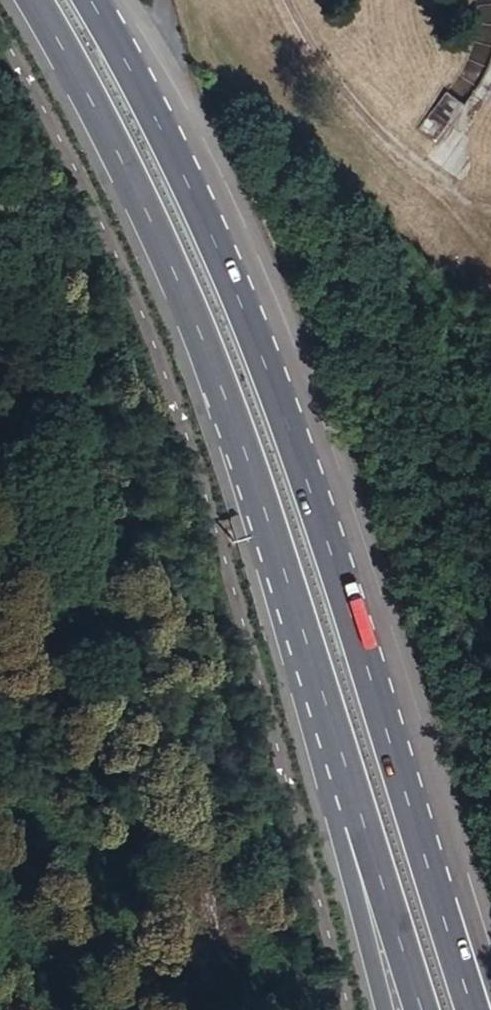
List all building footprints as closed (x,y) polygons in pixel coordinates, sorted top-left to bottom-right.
[(441,120),(445,129),(464,103),(448,91),(435,107),(441,120)] [(436,141),(445,129),(441,120),(435,107),(420,126),(436,141)] [(442,211),(431,200),(422,208),(432,220),(442,211)]
